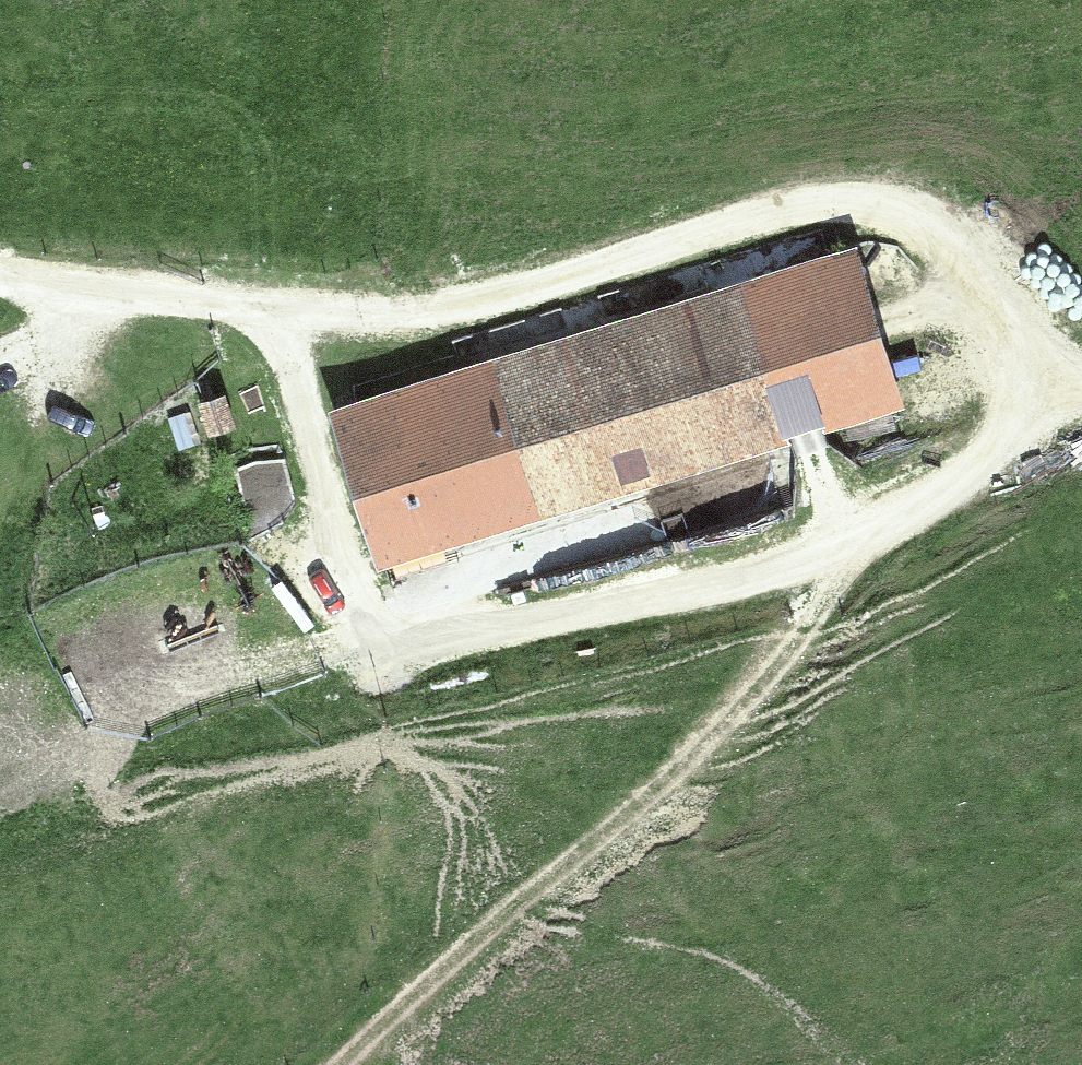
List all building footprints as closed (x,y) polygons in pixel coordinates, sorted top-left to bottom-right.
[(889,390),(851,265),(341,420),(380,548),(889,390)]
